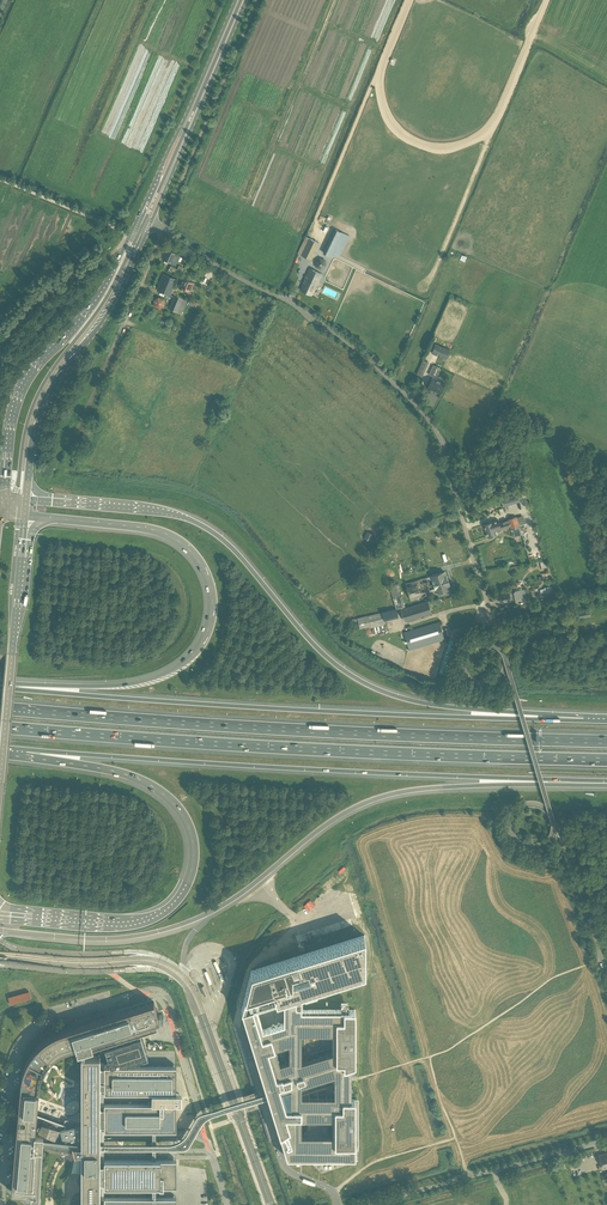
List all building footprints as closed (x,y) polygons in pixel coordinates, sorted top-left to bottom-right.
[(333,258),(334,255),(341,242),(345,234),(335,229),(323,253),(333,258)] [(306,237),(301,249),(299,254),(311,259),(319,242),(306,237)] [(176,265),(180,256),(167,250),(163,259),(176,265)] [(319,257),(315,265),(323,269),(326,260),(319,257)] [(169,269),(181,274),(184,267),(179,264),(178,268),(171,265),(169,269)] [(322,274),(310,268),(300,289),(312,295),(317,284),(322,274)] [(163,274),(157,289),(171,295),(177,280),(163,274)] [(179,286),(185,289),(184,291),(190,293),(194,282),(183,278),(179,286)] [(182,313),(188,300),(175,294),(170,308),(182,313)] [(158,297),(154,300),(155,306),(160,308),(165,305),(164,299),(158,297)] [(190,299),(188,304),(195,307),(197,303),(190,299)] [(450,350),(435,343),(431,353),(446,359),(450,350)] [(429,361),(424,359),(417,374),(423,376),(424,373),(425,373),(429,365),(428,364),(429,361)] [(433,376),(437,367),(433,365),(429,374),(433,376)] [(427,388),(432,390),(433,389),(441,392),(445,382),(432,377),(427,388)] [(439,400),(436,391),(434,392),(434,395),(431,396),(433,402),(439,400)] [(503,506),(520,502),(517,492),(500,496),(503,506)] [(508,520),(504,521),(506,528),(510,527),(509,524),(518,522),(519,525),(525,523),(523,514),(508,519),(508,520)] [(498,520),(492,521),(484,524),(486,532),(488,531),(488,530),(500,526),(499,523),(498,520)] [(488,530),(488,531),(486,532),(488,537),(496,534),(496,531),(506,528),(504,521),(499,523),(500,526),(488,530)] [(510,527),(511,527),(512,530),(519,528),(519,525),(518,522),(509,524),(510,527)] [(370,541),(373,534),(367,532),(364,538),(370,541)] [(431,576),(405,583),(410,600),(436,593),(440,592),(445,590),(449,589),(448,584),(449,584),(447,576),(446,576),(444,572),(440,573),(439,573),(436,574),(435,574),(431,576)] [(398,583),(389,585),(396,609),(404,606),(400,590),(398,583)] [(544,588),(540,589),(541,594),(553,592),(551,586),(544,588)] [(515,592),(509,593),(498,595),(500,602),(511,600),(526,597),(525,589),(514,591),(515,592)] [(404,621),(431,613),(427,601),(401,609),(404,621)] [(396,609),(382,612),(383,618),(384,620),(398,616),(397,614),(396,609)] [(576,612),(578,620),(591,617),(589,609),(576,612)] [(351,619),(352,625),(353,629),(347,630),(347,637),(358,636),(357,629),(370,626),(371,628),(372,628),(373,634),(386,631),(385,628),(382,612),(351,619)] [(409,650),(444,640),(439,622),(404,632),(409,650)] [(345,867),(323,887),(328,893),(350,873),(345,867)] [(249,1034),(256,1057),(258,1061),(258,1064),(267,1091),(267,1093),(268,1096),(280,1135),(287,1157),(293,1157),(310,1157),(355,1157),(355,1150),(355,1148),(355,1141),(355,1099),(351,1099),(351,1095),(351,1065),(355,1064),(355,1041),(355,1024),(355,1010),(348,1010),(348,1009),(348,1001),(342,1001),(341,1001),(341,1002),(341,1010),(318,1010),(301,1010),(301,990),(330,981),(365,970),(365,951),(365,949),(365,936),(365,935),(364,935),(263,967),(251,971),(247,988),(242,1009),(242,1010),(249,1034)] [(8,996),(10,1004),(31,998),(29,991),(8,996)] [(21,1081),(21,1083),(16,1137),(11,1191),(15,1192),(21,1192),(25,1192),(25,1195),(31,1196),(30,1197),(30,1198),(30,1201),(30,1202),(31,1203),(32,1203),(37,1203),(38,1203),(39,1203),(39,1202),(39,1201),(40,1195),(40,1193),(40,1189),(40,1188),(40,1185),(40,1183),(41,1180),(41,1179),(41,1175),(41,1174),(41,1171),(41,1169),(41,1166),(41,1165),(41,1164),(42,1161),(42,1160),(42,1157),(42,1155),(42,1153),(42,1152),(42,1151),(42,1150),(42,1149),(42,1147),(43,1140),(62,1142),(62,1145),(66,1146),(66,1147),(66,1148),(67,1148),(67,1149),(68,1149),(69,1149),(70,1149),(71,1148),(71,1147),(73,1148),(74,1151),(75,1153),(75,1152),(76,1152),(73,1164),(71,1172),(72,1172),(72,1171),(75,1172),(79,1172),(81,1172),(81,1174),(81,1204),(176,1204),(176,1197),(176,1196),(175,1196),(169,1196),(168,1196),(167,1196),(160,1196),(159,1196),(155,1196),(155,1186),(160,1186),(160,1187),(163,1187),(163,1186),(167,1186),(168,1186),(169,1186),(175,1186),(176,1186),(176,1185),(176,1178),(176,1177),(176,1168),(176,1167),(176,1166),(176,1165),(176,1160),(176,1159),(175,1159),(173,1159),(172,1159),(168,1159),(167,1159),(163,1159),(160,1159),(159,1159),(156,1159),(154,1159),(152,1159),(104,1160),(104,1147),(104,1145),(104,1142),(104,1134),(104,1130),(152,1130),(154,1130),(155,1130),(159,1130),(160,1130),(167,1130),(168,1130),(171,1130),(175,1130),(176,1130),(176,1129),(176,1128),(176,1122),(176,1121),(176,1120),(176,1113),(176,1112),(176,1110),(176,1108),(176,1104),(176,1103),(181,1103),(181,1092),(176,1092),(176,1091),(176,1085),(176,1084),(176,1083),(176,1075),(176,1074),(176,1073),(176,1067),(176,1066),(168,1066),(167,1066),(160,1066),(159,1066),(152,1066),(151,1066),(145,1066),(143,1066),(137,1066),(135,1066),(129,1066),(128,1066),(128,1064),(148,1058),(140,1032),(103,1044),(109,1060),(104,1062),(104,1066),(104,1060),(100,1060),(100,1055),(84,1055),(84,1049),(93,1046),(135,1033),(157,1026),(155,1021),(157,1020),(159,1019),(159,1016),(158,1014),(157,1013),(157,1011),(154,1003),(154,1002),(152,1002),(151,1003),(111,1015),(90,1022),(78,1025),(74,1027),(63,1030),(60,1031),(58,1032),(56,1033),(54,1034),(52,1035),(50,1036),(48,1037),(46,1039),(44,1040),(42,1042),(40,1043),(39,1045),(37,1047),(35,1048),(34,1050),(32,1052),(31,1054),(30,1056),(28,1058),(27,1060),(26,1063),(25,1065),(24,1067),(23,1069),(23,1072),(22,1074),(22,1076),(21,1079),(21,1081)] [(175,1052),(162,1052),(162,1056),(165,1056),(165,1063),(168,1063),(168,1061),(172,1061),(172,1063),(175,1063),(175,1052)]
